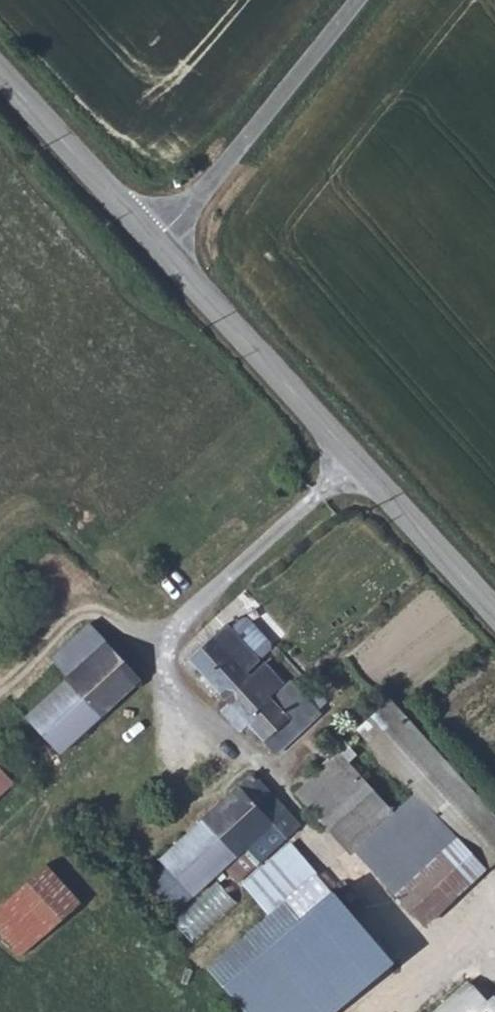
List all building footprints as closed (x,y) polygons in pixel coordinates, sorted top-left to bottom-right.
[(236,616),(225,627),(253,658),(265,647),(265,642),(242,617),(236,616)] [(225,627),(222,624),(184,658),(212,688),(218,694),(220,696),(244,675),(243,674),(256,661),(253,658),(225,627)] [(54,655),(73,676),(107,646),(88,625),(54,655)] [(73,676),(25,718),(57,756),(141,683),(107,646),(73,676)] [(256,661),(243,674),(244,675),(247,678),(260,665),(256,661)] [(279,683),(262,664),(260,665),(277,685),(279,683)] [(260,665),(247,678),(224,700),(226,703),(245,723),(264,743),(300,709),(280,688),(268,699),(265,695),(277,685),(260,665)] [(244,675),(220,696),(224,700),(247,678),(244,675)] [(212,688),(207,694),(212,700),(218,694),(212,688)] [(245,723),(226,703),(217,711),(237,731),(245,723)] [(398,707),(365,738),(494,876),(494,875),(494,811),(398,707)] [(300,709),(264,743),(274,752),(308,722),(300,709)] [(342,750),(335,756),(320,770),(341,792),(363,774),(342,750)] [(12,772),(0,757),(0,782),(12,772)] [(341,792),(320,770),(297,790),(301,794),(332,830),(376,789),(363,774),(341,792)] [(267,800),(248,780),(234,794),(252,814),(267,800)] [(234,794),(193,832),(227,868),(243,852),(229,837),(252,814),(234,794)] [(267,800),(252,814),(229,837),(243,852),(282,817),(267,800)] [(193,832),(152,870),(157,875),(147,885),(163,902),(175,894),(186,906),(227,868),(193,832)] [(476,881),(434,836),(395,871),(437,917),(476,881)] [(384,941),(293,845),(248,888),(342,980),(384,941)] [(87,901),(48,861),(0,906),(0,931),(26,958),(87,901)] [(241,894),(191,941),(212,963),(262,916),(241,894)] [(484,991),(461,1011),(494,1011),(494,1004),(484,991)]
